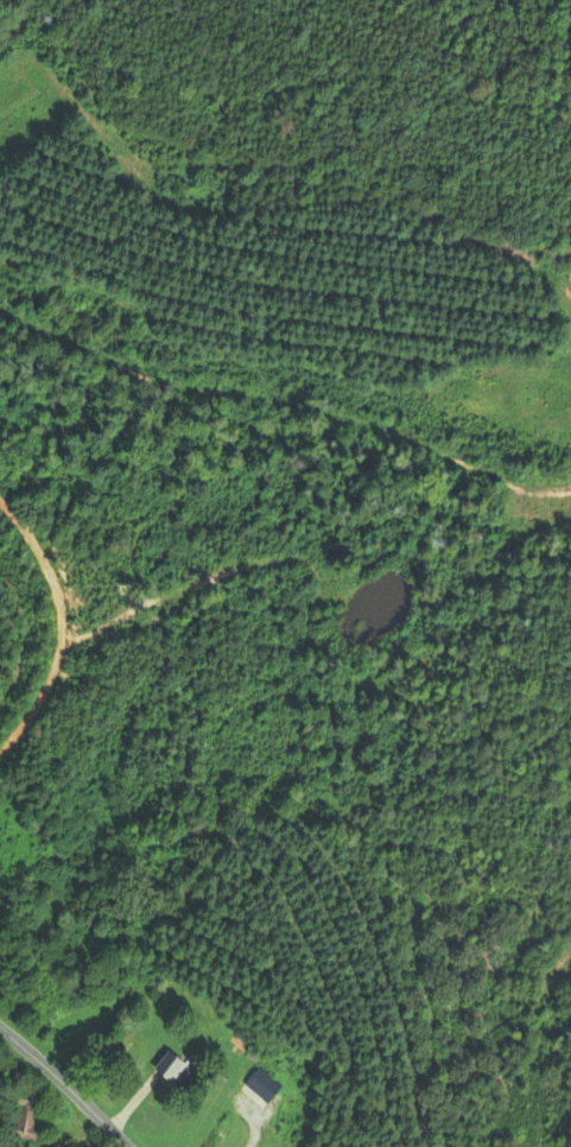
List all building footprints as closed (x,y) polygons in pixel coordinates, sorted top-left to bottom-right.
[(175,1095),(192,1075),(163,1052),(147,1071),(175,1095)] [(2,1135),(30,1142),(41,1100),(13,1093),(2,1135)]
